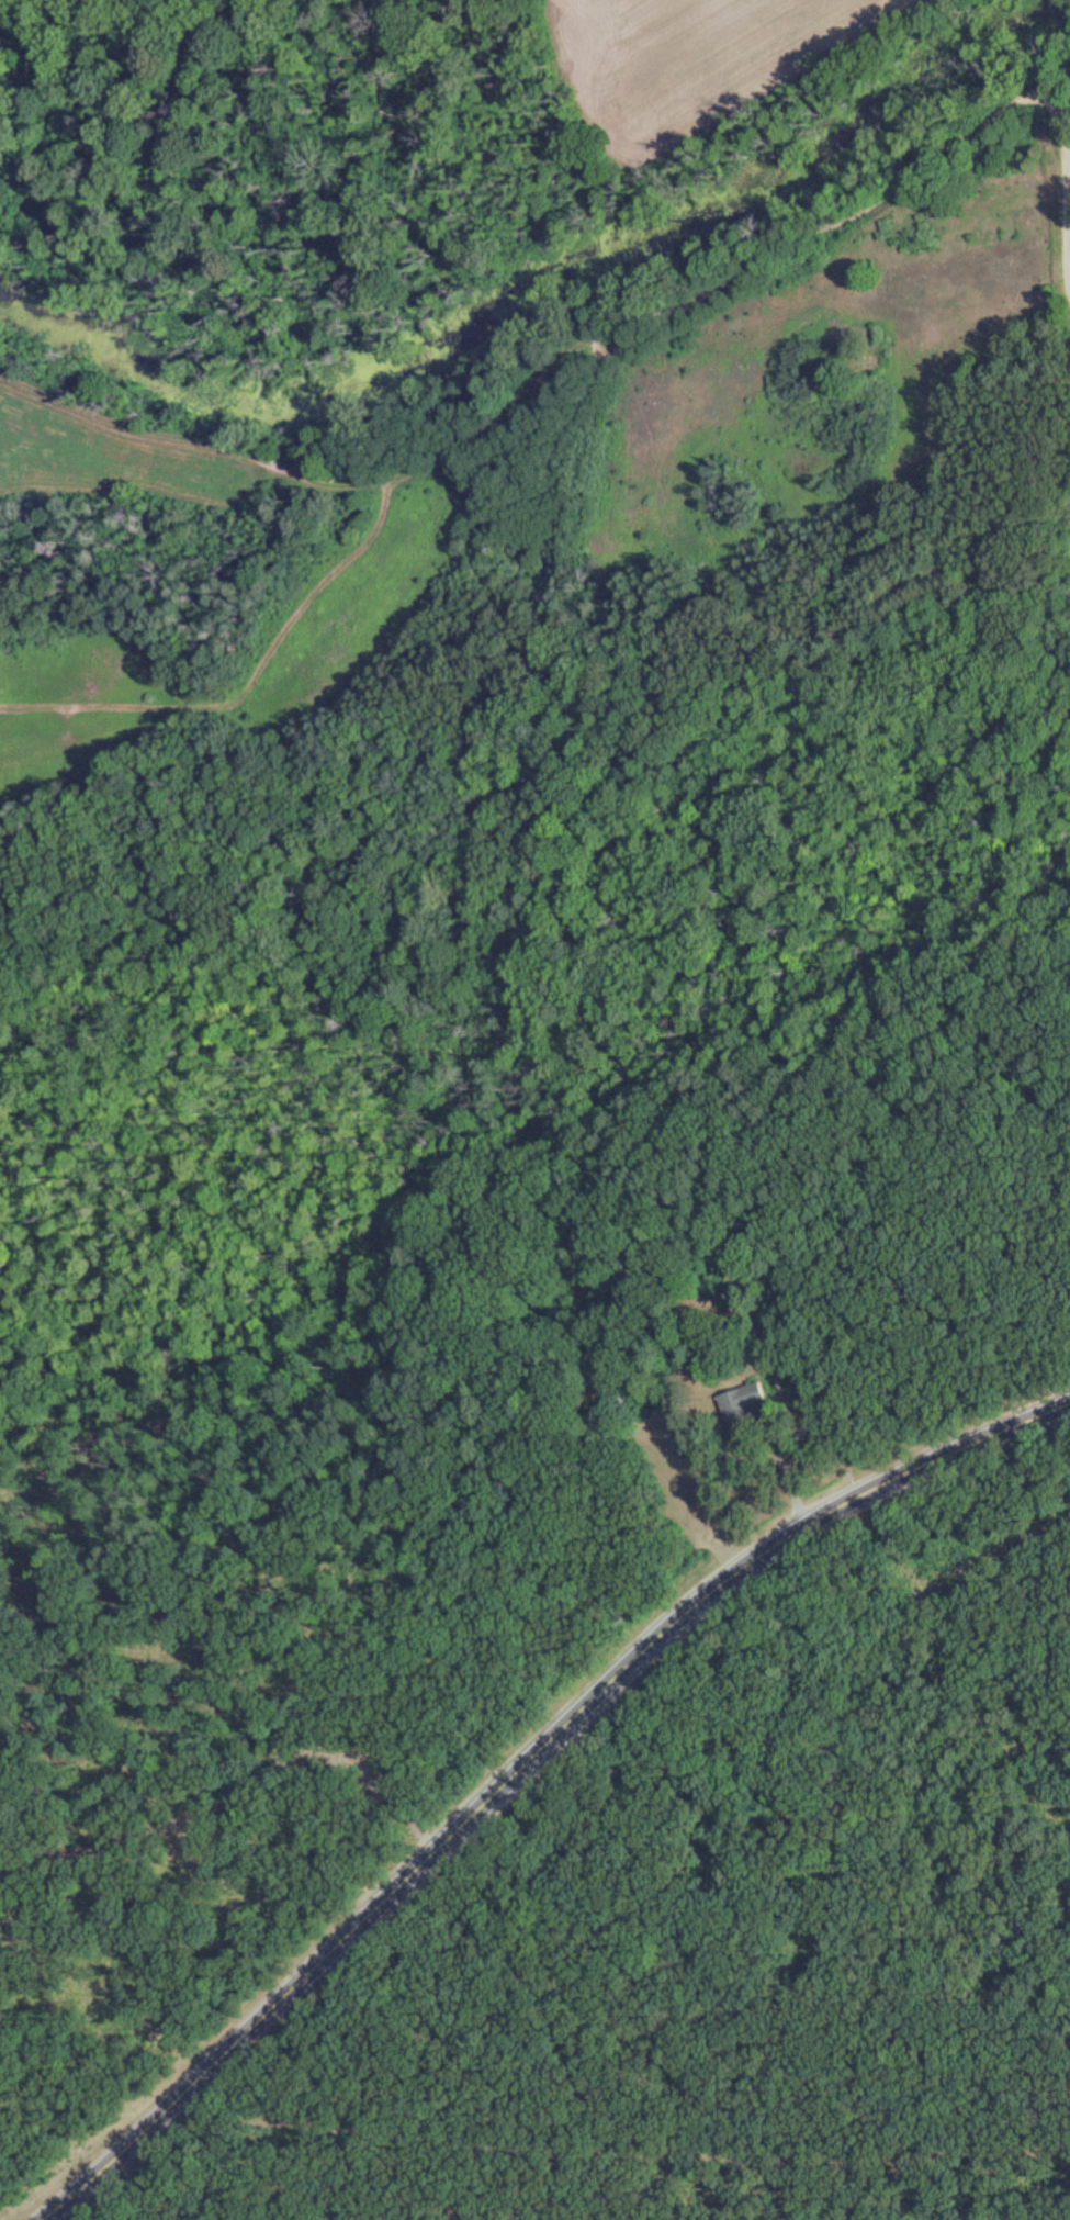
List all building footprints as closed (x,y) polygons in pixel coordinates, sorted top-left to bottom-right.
[(758,1421),(754,1406),(770,1402),(765,1383),(723,1394),(732,1427),(758,1421)]
